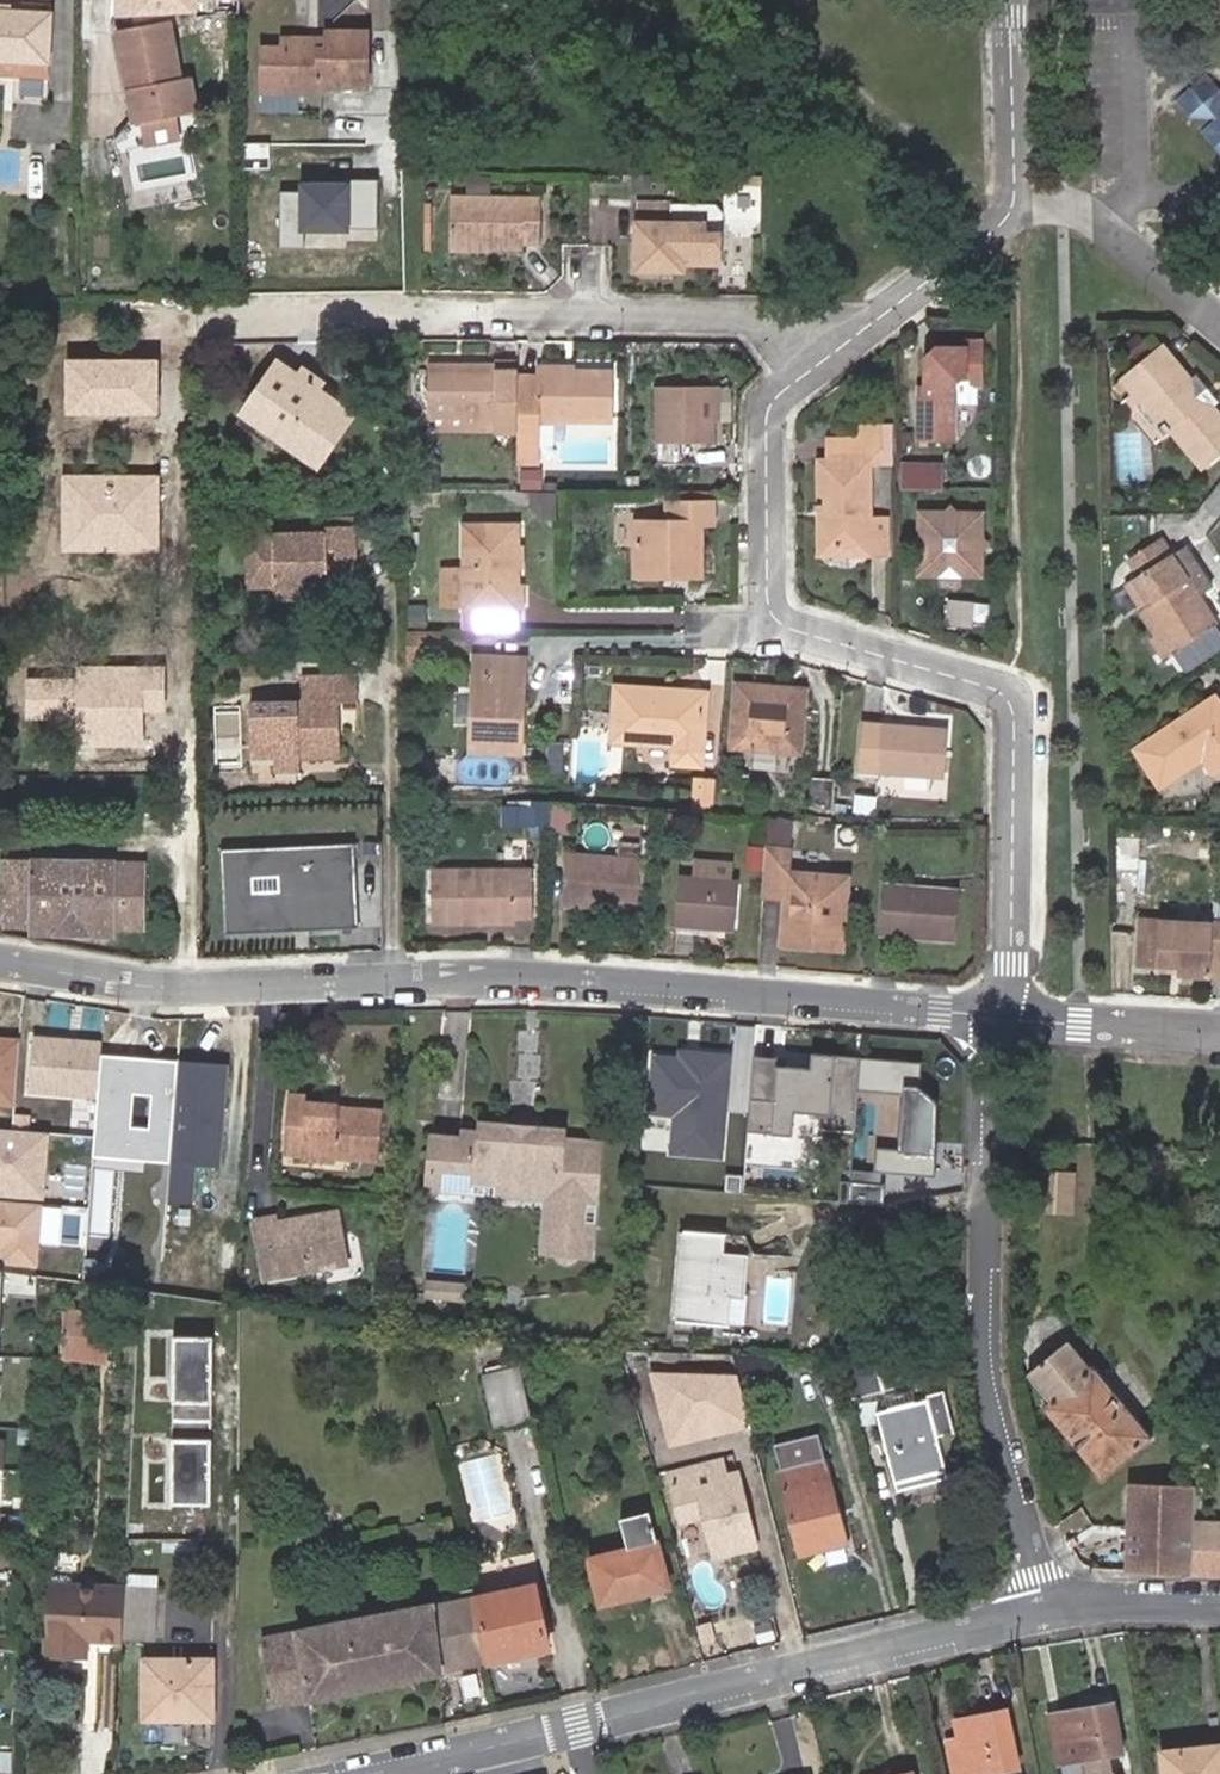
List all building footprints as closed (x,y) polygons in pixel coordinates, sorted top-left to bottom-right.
[(0,10),(0,62),(15,63),(12,99),(44,102),(50,12),(0,10)] [(186,112),(180,81),(168,24),(116,34),(134,118),(112,139),(115,150),(192,136),(198,128),(195,111),(186,112)] [(262,48),(263,93),(263,116),(321,115),(320,85),(365,85),(365,30),(326,31),(327,46),(310,48),(310,38),(282,39),(282,48),(262,48)] [(1219,89),(1206,73),(1174,99),(1187,117),(1212,119),(1199,129),(1219,157),(1219,90),(1219,89)] [(189,79),(180,81),(186,112),(195,111),(189,79)] [(452,198),(451,242),(487,243),(486,249),(521,250),(521,245),(540,245),(540,198),(489,198),(489,175),(469,174),(469,198),(452,198)] [(744,178),(721,177),(721,187),(744,188),(744,178)] [(759,178),(744,178),(744,188),(759,188),(759,178)] [(290,182),(289,238),(385,240),(386,184),(290,182)] [(671,273),(681,273),(718,273),(717,246),(722,245),(723,225),(712,209),(635,207),(633,281),(671,282),(671,273)] [(487,243),(451,242),(451,253),(487,253),(486,249),(487,243)] [(681,282),(681,273),(671,273),(671,282),(681,282)] [(983,385),(983,342),(963,341),(963,348),(937,348),(925,360),(926,385),(919,385),(920,442),(953,442),(953,384),(959,377),(965,377),(970,385),(983,385)] [(1214,408),(1208,414),(1181,382),(1188,376),(1162,344),(1125,374),(1138,391),(1141,395),(1169,430),(1202,469),(1219,455),(1219,415),(1214,408)] [(516,378),(516,359),(497,360),(497,364),(428,365),(428,417),(433,417),(495,417),(496,434),(516,434),(516,378)] [(159,362),(67,362),(67,420),(159,420),(159,362)] [(314,459),(347,415),(310,391),(316,383),(304,374),(298,381),(276,366),(245,412),(314,459)] [(1214,408),(1219,404),(1219,402),(1195,371),(1188,376),(1181,382),(1208,414),(1214,408)] [(516,378),(516,434),(516,451),(535,452),(536,419),(613,421),(612,373),(537,372),(536,377),(516,378)] [(714,387),(657,387),(657,444),(667,444),(667,460),(688,460),(687,444),(714,444),(714,387)] [(1141,395),(1138,391),(1126,400),(1158,439),(1169,430),(1141,395)] [(495,417),(433,417),(434,432),(496,434),(495,417)] [(874,546),(874,556),(888,556),(888,516),(870,516),(869,461),(892,463),(891,426),(857,426),(857,438),(825,439),(825,460),(819,460),(818,510),(827,519),(827,546),(874,546)] [(516,451),(516,467),(535,468),(535,452),(516,451)] [(654,454),(639,454),(640,469),(654,468),(654,454)] [(899,488),(943,488),(942,464),(900,465),(899,488)] [(160,478),(62,477),(61,548),(160,549),(160,478)] [(667,567),(667,577),(702,576),(702,525),(714,525),(714,501),(668,502),(668,521),(635,521),(635,566),(667,567)] [(926,511),(918,520),(918,564),(928,576),(973,577),(983,566),(983,524),(972,512),(926,511)] [(918,512),(918,520),(926,511),(918,512)] [(983,511),(972,512),(983,524),(983,511)] [(1147,535),(1147,521),(1124,522),(1124,536),(1147,535)] [(519,631),(517,525),(464,525),(465,568),(442,568),(441,606),(460,610),(459,631),(472,631),(519,631)] [(327,550),(357,548),(357,526),(324,526),(324,534),(247,536),(247,564),(274,563),(274,589),(276,589),(280,588),(298,588),(362,586),(361,563),(357,562),(328,564),(327,550)] [(1169,656),(1217,623),(1199,597),(1215,585),(1187,544),(1170,555),(1159,538),(1127,559),(1138,575),(1133,578),(1151,606),(1142,612),(1140,613),(1156,636),(1169,656)] [(827,556),(874,556),(874,546),(827,546),(827,556)] [(357,562),(357,548),(327,550),(328,564),(357,562)] [(274,563),(247,564),(248,589),(274,589),(274,563)] [(928,576),(918,564),(918,575),(928,576)] [(635,577),(667,577),(667,567),(635,566),(635,577)] [(983,576),(983,566),(973,577),(983,576)] [(1151,606),(1133,578),(1125,583),(1142,612),(1151,606)] [(280,588),(276,589),(276,600),(298,600),(298,588),(280,588)] [(440,631),(407,631),(407,659),(440,659),(440,631)] [(1163,660),(1169,656),(1156,636),(1150,640),(1163,660)] [(474,673),(524,676),(525,658),(475,656),(474,673)] [(425,668),(425,660),(407,659),(407,668),(425,668)] [(77,721),(78,746),(144,746),(144,711),(163,711),(162,668),(77,669),(77,679),(22,680),(22,721),(77,721)] [(520,753),(524,676),(474,673),(470,751),(520,753)] [(301,701),(251,702),(253,755),(275,755),(276,769),(296,769),(297,757),(338,755),(336,700),(354,700),(354,676),(301,677),(301,701)] [(804,688),(737,683),(731,748),(799,755),(804,688)] [(661,699),(661,691),(619,689),(615,740),(669,744),(668,768),(700,771),(703,703),(661,699)] [(704,695),(661,691),(661,699),(703,703),(704,695)] [(1215,695),(1135,750),(1159,786),(1201,758),(1211,774),(1219,769),(1219,702),(1215,695)] [(946,729),(862,723),(859,772),(943,778),(946,729)] [(665,764),(666,748),(642,747),(641,762),(665,764)] [(560,776),(561,761),(542,760),(541,775),(560,776)] [(834,781),(835,779),(814,778),(811,820),(831,822),(833,796),(834,781)] [(712,812),(715,781),(692,779),(690,811),(712,812)] [(846,782),(834,781),(833,796),(845,796),(846,782)] [(565,830),(566,801),(552,801),(551,830),(565,830)] [(546,841),(548,802),(530,802),(530,805),(501,804),(500,825),(530,827),(529,840),(546,841)] [(793,819),(768,817),(767,848),(791,849),(793,819)] [(218,844),(218,930),(360,929),(360,843),(218,844)] [(791,849),(767,848),(763,896),(785,898),(784,915),(793,916),(792,939),(835,941),(837,919),(845,920),(848,877),(789,872),(791,849)] [(634,904),(636,855),(563,852),(563,900),(634,904)] [(692,878),(731,880),(732,862),(693,859),(692,863),(692,878)] [(31,862),(3,862),(2,927),(32,927),(32,933),(113,934),(113,928),(143,928),(143,864),(115,864),(115,861),(31,860),(31,862)] [(482,910),(515,912),(533,912),(537,866),(433,862),(430,916),(483,918),(482,910)] [(736,881),(731,880),(692,878),(692,863),(681,862),(681,877),(677,925),(693,927),(724,930),(732,930),(736,881)] [(960,890),(884,884),(879,934),(956,941),(960,890)] [(1214,899),(1213,923),(1210,978),(1219,978),(1219,899),(1214,899)] [(515,920),(515,912),(482,910),(483,918),(515,920)] [(843,952),(845,920),(837,919),(835,941),(792,939),(793,916),(784,915),(782,947),(843,952)] [(1210,978),(1213,923),(1138,919),(1136,964),(1157,965),(1178,967),(1177,976),(1210,978)] [(723,941),(724,930),(693,927),(691,938),(723,941)] [(1178,967),(1157,965),(1156,975),(1177,976),(1178,967)] [(100,1054),(101,1042),(32,1036),(27,1093),(97,1099),(100,1054)] [(21,1039),(0,1037),(0,1105),(15,1106),(21,1039)] [(724,1159),(732,1048),(676,1044),(675,1054),(651,1053),(646,1117),(670,1119),(668,1155),(724,1159)] [(809,1068),(754,1064),(746,1164),(850,1172),(856,1090),(859,1057),(811,1053),(809,1068)] [(178,1060),(100,1054),(97,1099),(93,1149),(145,1153),(144,1161),(170,1163),(178,1060)] [(920,1061),(859,1057),(856,1090),(850,1172),(932,1178),(936,1103),(918,1088),(902,1088),(903,1074),(919,1075),(920,1061)] [(219,1168),(228,1064),(178,1060),(170,1163),(167,1203),(192,1204),(195,1166),(219,1168)] [(322,1104),(307,1103),(307,1094),(287,1092),(284,1134),(303,1136),(302,1153),(377,1159),(380,1107),(338,1105),(322,1104)] [(322,1095),(322,1104),(338,1105),(338,1096),(322,1095)] [(470,1180),(510,1185),(516,1125),(484,1121),(483,1127),(459,1124),(458,1137),(433,1133),(430,1168),(471,1172),(470,1180)] [(555,1189),(549,1247),(583,1251),(589,1192),(594,1192),(599,1144),(559,1139),(560,1129),(516,1125),(510,1185),(555,1189)] [(44,1199),(50,1133),(0,1129),(0,1195),(44,1199)] [(303,1136),(284,1134),(282,1153),(302,1153),(303,1136)] [(144,1161),(145,1153),(93,1149),(93,1157),(144,1161)] [(428,1185),(509,1194),(510,1185),(470,1180),(471,1172),(430,1168),(428,1185)] [(1035,1212),(1074,1213),(1075,1169),(1036,1168),(1035,1212)] [(510,1185),(509,1194),(544,1198),(538,1246),(549,1247),(555,1189),(510,1185)] [(589,1192),(583,1251),(592,1252),(599,1193),(594,1192),(589,1192)] [(0,1202),(0,1252),(1,1252),(0,1265),(0,1266),(37,1269),(42,1205),(0,1202)] [(277,1217),(255,1221),(266,1280),(348,1264),(339,1212),(278,1223),(277,1217)] [(719,1295),(726,1296),(739,1297),(743,1255),(722,1254),(724,1235),(684,1232),(676,1320),(716,1323),(719,1295)] [(464,1283),(426,1279),(425,1298),(463,1302),(464,1283)] [(724,1324),(726,1296),(719,1295),(716,1323),(724,1324)] [(107,1316),(66,1310),(62,1355),(102,1361),(107,1316)] [(172,1420),(214,1421),(216,1336),(174,1335),(172,1420)] [(1148,1437),(1068,1341),(1032,1372),(1054,1399),(1045,1406),(1102,1474),(1148,1437)] [(891,1387),(884,1361),(839,1358),(849,1399),(891,1387)] [(533,1420),(519,1365),(481,1374),(494,1429),(533,1420)] [(650,1370),(669,1447),(754,1426),(738,1372),(650,1370)] [(942,1395),(923,1400),(912,1403),(908,1391),(884,1397),(888,1410),(878,1413),(895,1482),(941,1469),(933,1440),(952,1435),(942,1395)] [(171,1505),(212,1506),(214,1421),(172,1420),(171,1505)] [(817,1439),(773,1449),(799,1554),(843,1544),(817,1439)] [(719,1462),(669,1474),(681,1520),(703,1514),(713,1555),(754,1545),(735,1473),(722,1477),(719,1462)] [(1194,1521),(1194,1487),(1127,1485),(1125,1526),(1155,1528),(1156,1521),(1194,1524),(1194,1521)] [(666,1586),(648,1514),(622,1521),(629,1547),(586,1559),(599,1604),(666,1586)] [(1125,1526),(1124,1569),(1191,1572),(1194,1524),(1156,1521),(1155,1528),(1125,1526)] [(1194,1521),(1194,1524),(1191,1572),(1219,1573),(1219,1522),(1194,1521)] [(470,1593),(485,1662),(548,1649),(534,1580),(470,1593)] [(87,1637),(123,1639),(123,1634),(124,1601),(124,1587),(49,1584),(46,1657),(86,1659),(87,1637)] [(124,1601),(123,1634),(150,1634),(157,1635),(159,1589),(124,1587),(124,1601)] [(442,1671),(485,1662),(470,1593),(431,1602),(432,1603),(432,1604),(442,1671)] [(273,1706),(442,1671),(432,1604),(432,1603),(431,1602),(259,1638),(273,1706)] [(210,1660),(144,1660),(144,1718),(210,1717),(210,1660)] [(1066,1737),(1054,1739),(1059,1763),(1121,1752),(1112,1704),(1061,1713),(1064,1729),(1066,1737)] [(949,1751),(953,1773),(981,1773),(1017,1767),(1006,1712),(956,1722),(961,1749),(949,1751)] [(1052,1731),(1054,1739),(1066,1737),(1064,1729),(1052,1731)] [(1161,1753),(1163,1773),(1219,1773),(1219,1745),(1161,1753)]
